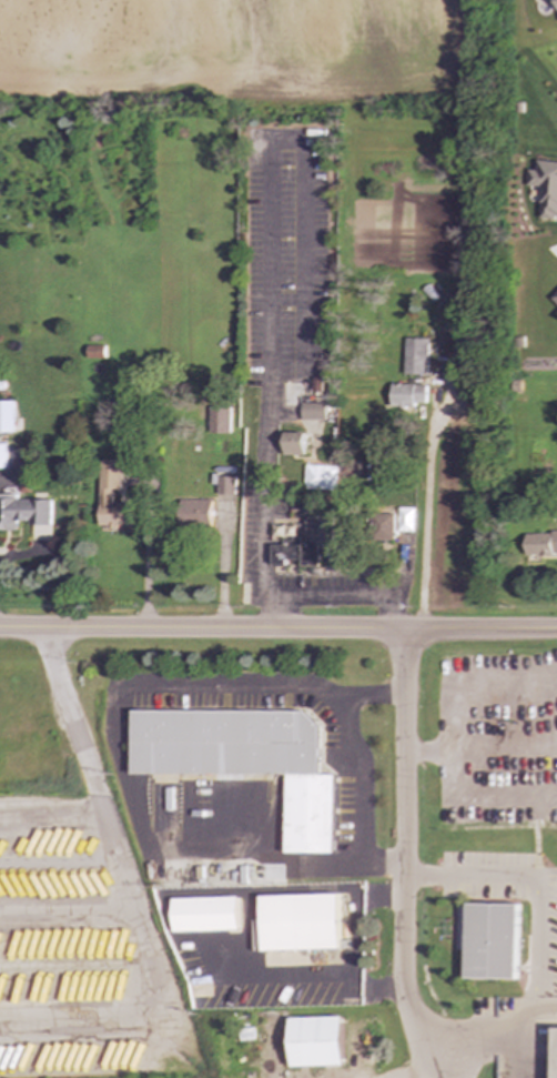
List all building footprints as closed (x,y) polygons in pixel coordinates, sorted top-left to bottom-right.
[(554,220),(556,218),(556,162),(536,160),(535,170),(527,170),(526,185),(540,187),(538,219),(554,220)] [(404,374),(427,374),(428,339),(405,339),(404,374)] [(88,357),(104,357),(104,347),(88,346),(88,357)] [(425,384),(392,384),(392,407),(416,407),(416,403),(425,403),(425,384)] [(14,432),(13,401),(0,402),(0,432),(14,432)] [(325,420),(326,403),(302,403),(301,420),(325,420)] [(229,434),(229,407),(209,407),(209,433),(229,434)] [(284,455),(304,455),(305,433),(284,432),(284,455)] [(378,475),(376,452),(361,453),(363,476),(378,475)] [(120,461),(100,460),(99,526),(130,526),(131,503),(112,503),(112,488),(120,488),(120,461)] [(304,490),(336,491),(336,466),(305,465),(304,490)] [(234,476),(216,476),(217,494),(234,494),(234,476)] [(51,500),(17,501),(17,494),(0,495),(0,531),(17,531),(17,521),(29,521),(29,525),(51,525),(51,500)] [(212,500),(180,501),(180,526),(213,526),(212,500)] [(376,541),(394,540),(393,514),(376,515),(376,541)] [(333,517),(307,516),(306,541),(273,540),(272,565),(286,565),(286,561),(302,561),(302,566),(320,567),(320,562),(348,563),(348,545),(333,545),(333,517)] [(553,534),(526,534),(526,555),(553,555),(553,534)] [(130,774),(284,774),(284,854),(333,854),(333,775),(315,775),(315,711),(130,711),(130,774)] [(337,895),(260,896),(261,951),(338,949),(337,895)] [(172,933),(237,930),(236,897),(171,899),(172,933)] [(516,979),(517,905),(466,904),(465,978),(516,979)] [(290,1067),(343,1066),(341,1017),(288,1018),(290,1067)]
